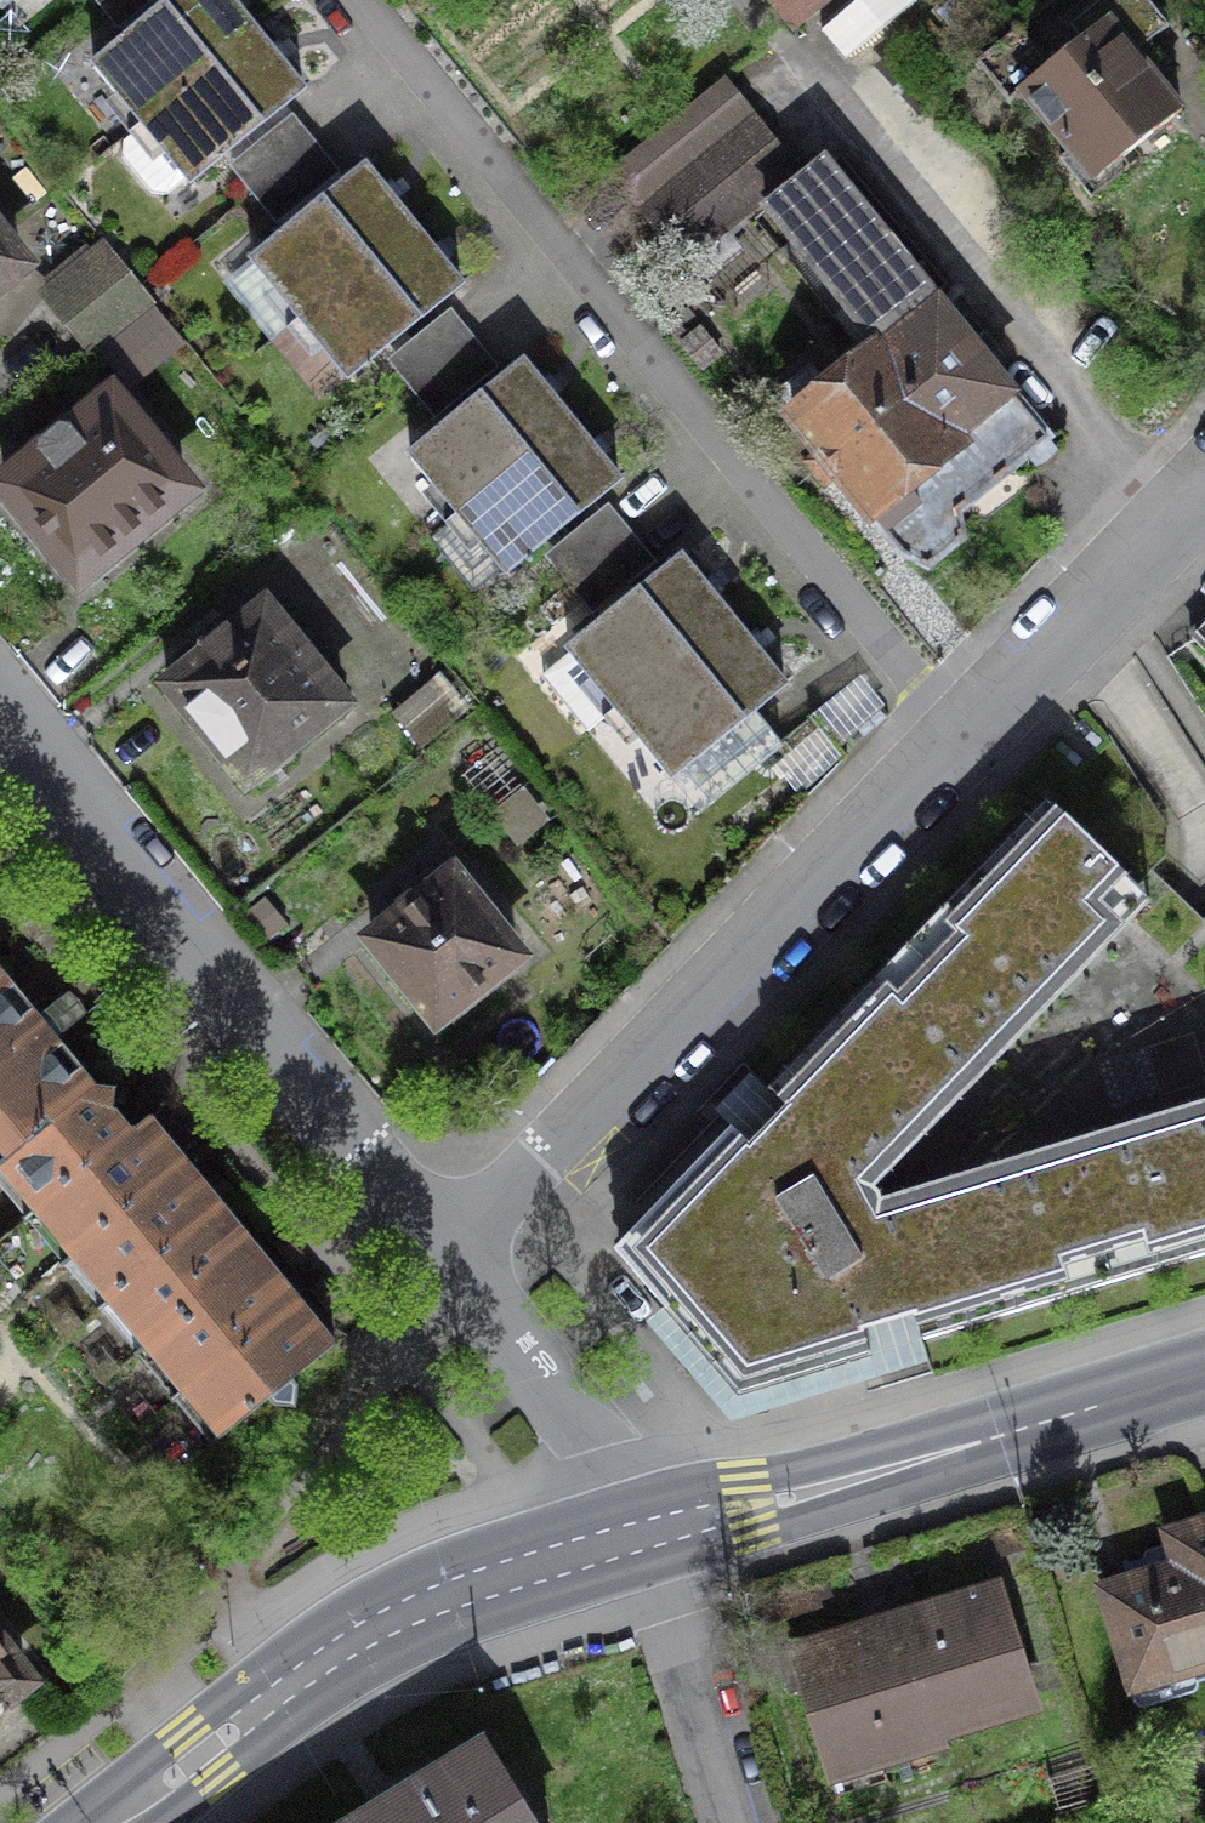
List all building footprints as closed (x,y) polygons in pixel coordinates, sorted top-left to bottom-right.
[(254,31),(229,0),(170,0),(93,62),(142,122),(254,31)] [(119,26),(151,0),(97,0),(119,26)] [(797,23),(826,0),(778,0),(797,23)] [(976,63),(1009,103),(1020,94),(1093,181),(1180,109),(1133,52),(1166,25),(1146,0),(1102,0),(1071,26),(1082,40),(1050,66),(1018,28),(976,63)] [(302,89),(254,31),(142,122),(190,180),(302,89)] [(291,113),(229,165),(253,193),(315,142),(291,113)] [(749,114),(636,204),(681,261),(795,170),(749,114)] [(338,171),(315,142),(253,193),(276,222),(338,171)] [(10,228),(38,204),(0,160),(0,217),(10,228)] [(822,162),(766,208),(880,346),(829,388),(807,362),(772,391),(820,450),(805,462),(824,484),(837,473),(904,553),(928,564),(962,535),(957,510),(1048,435),(822,162)] [(364,166),(251,258),(299,317),(412,226),(364,166)] [(460,284),(412,226),(299,317),(347,376),(460,284)] [(18,264),(0,241),(0,278),(18,264)] [(155,300),(106,242),(45,292),(94,350),(155,300)] [(450,308),(388,359),(411,388),(474,338),(450,308)] [(497,366),(474,338),(411,388),(434,417),(497,366)] [(521,361),(409,454),(458,513),(570,419),(521,361)] [(41,452),(2,484),(79,578),(186,490),(109,397),(69,430),(62,422),(34,444),(41,452)] [(570,419),(458,513),(507,571),(620,478),(570,419)] [(606,503),(545,554),(569,583),(631,532),(606,503)] [(631,532),(569,583),(593,612),(654,562),(631,532)] [(680,556),(567,649),(616,708),(729,616),(680,556)] [(206,653),(166,686),(246,783),(344,702),(264,606),(232,632),(226,625),(200,646),(206,653)] [(729,616),(616,708),(671,775),(751,709),(784,683),(729,616)] [(1191,637),(1204,651),(1204,623),(1191,637)] [(751,709),(671,775),(699,808),(779,743),(751,709)] [(788,1112),(858,1179),(1138,887),(1064,816),(785,1107),(790,1111),(788,1112)] [(424,897),(371,939),(436,1020),(516,955),(451,875),(445,879),(434,865),(413,883),(424,897)] [(36,1036),(0,993),(0,1065),(36,1036)] [(0,1065),(0,1164),(84,1093),(36,1036),(0,1065)] [(34,1211),(120,1138),(102,1116),(113,1106),(114,1087),(94,1084),(84,1093),(0,1164),(0,1183),(28,1216),(34,1211)] [(882,1218),(910,1310),(911,1310),(913,1315),(1204,1226),(1204,1120),(882,1218)] [(120,1138),(34,1211),(71,1256),(175,1169),(137,1124),(120,1138)] [(801,1234),(781,1201),(798,1189),(755,1147),(754,1149),(732,1128),(615,1246),(739,1394),(871,1354),(862,1325),(864,1324),(847,1268),(862,1258),(834,1214),(801,1234)] [(175,1169),(71,1256),(108,1300),(212,1215),(175,1169)] [(212,1215),(108,1300),(146,1346),(249,1260),(212,1215)] [(249,1260),(146,1346),(182,1390),(286,1304),(249,1260)] [(286,1304),(182,1390),(221,1438),(268,1399),(273,1405),(295,1405),(297,1385),(291,1379),(325,1351),(286,1304)] [(1101,1588),(1113,1628),(1127,1624),(1143,1675),(1189,1661),(1191,1668),(1204,1664),(1204,1520),(1167,1531),(1177,1565),(1101,1588)] [(999,1585),(779,1651),(791,1690),(804,1687),(831,1776),(943,1742),(937,1722),(1032,1694),(999,1585)] [(0,1650),(0,1699),(23,1680),(0,1650)] [(485,1747),(361,1822),(532,1822),(485,1747)]
